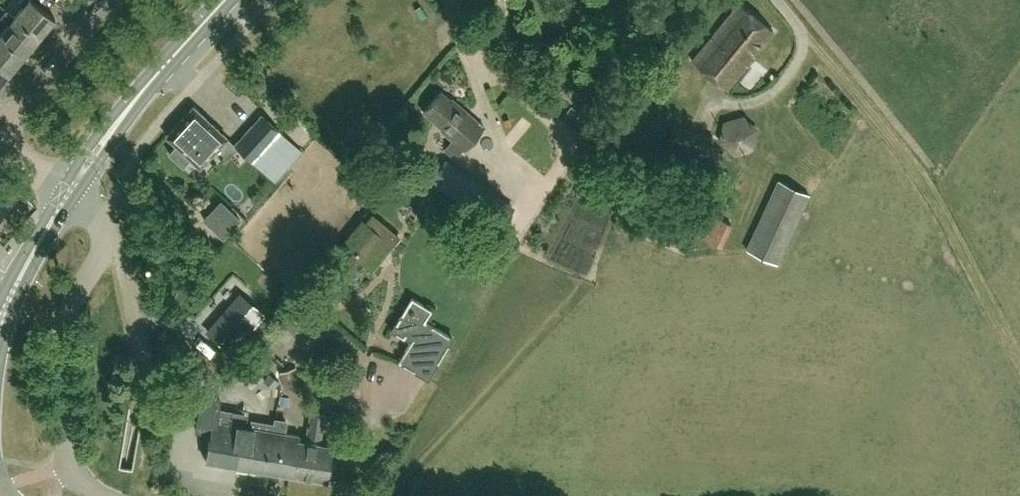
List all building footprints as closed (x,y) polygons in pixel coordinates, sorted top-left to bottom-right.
[(33,0),(26,0),(13,16),(39,37),(55,18),(33,0)] [(727,89),(774,32),(739,4),(693,61),(727,89)] [(13,16),(6,10),(0,18),(7,23),(0,32),(0,36),(24,56),(39,37),(13,16)] [(0,36),(0,67),(9,74),(24,56),(0,36)] [(0,67),(0,85),(9,74),(0,67)] [(483,126),(457,105),(456,106),(441,92),(422,113),(442,129),(442,131),(452,140),(444,149),(454,159),(462,149),(463,150),(483,126)] [(200,166),(227,137),(194,106),(166,136),(176,145),(168,154),(183,167),(191,159),(200,166)] [(261,114),(235,143),(276,180),(301,152),(279,131),(280,130),(261,114)] [(479,184),(446,161),(432,181),(465,204),(479,184)] [(776,263),(808,194),(778,180),(746,249),(776,263)] [(10,202),(0,192),(0,212),(10,202)] [(240,218),(220,200),(204,217),(223,236),(240,218)] [(363,216),(341,242),(366,263),(372,268),(400,236),(373,213),(367,219),(363,216)] [(721,248),(731,226),(713,218),(703,240),(721,248)] [(263,314),(239,294),(207,331),(231,351),(263,314)] [(430,378),(455,337),(427,319),(434,309),(414,296),(394,329),(406,337),(408,333),(414,337),(401,360),(430,378)] [(297,359),(303,325),(277,321),(271,354),(297,359)] [(224,351),(214,363),(222,370),(232,358),(224,351)] [(295,367),(279,372),(283,384),(299,379),(295,367)] [(266,470),(273,425),(243,420),(244,415),(216,410),(217,399),(201,396),(195,430),(210,432),(206,461),(266,470)] [(326,480),(331,445),(312,442),(312,436),(321,438),(325,415),(309,412),(303,440),(296,440),(297,435),(282,432),(284,421),(274,420),(273,425),(266,470),(326,480)]
